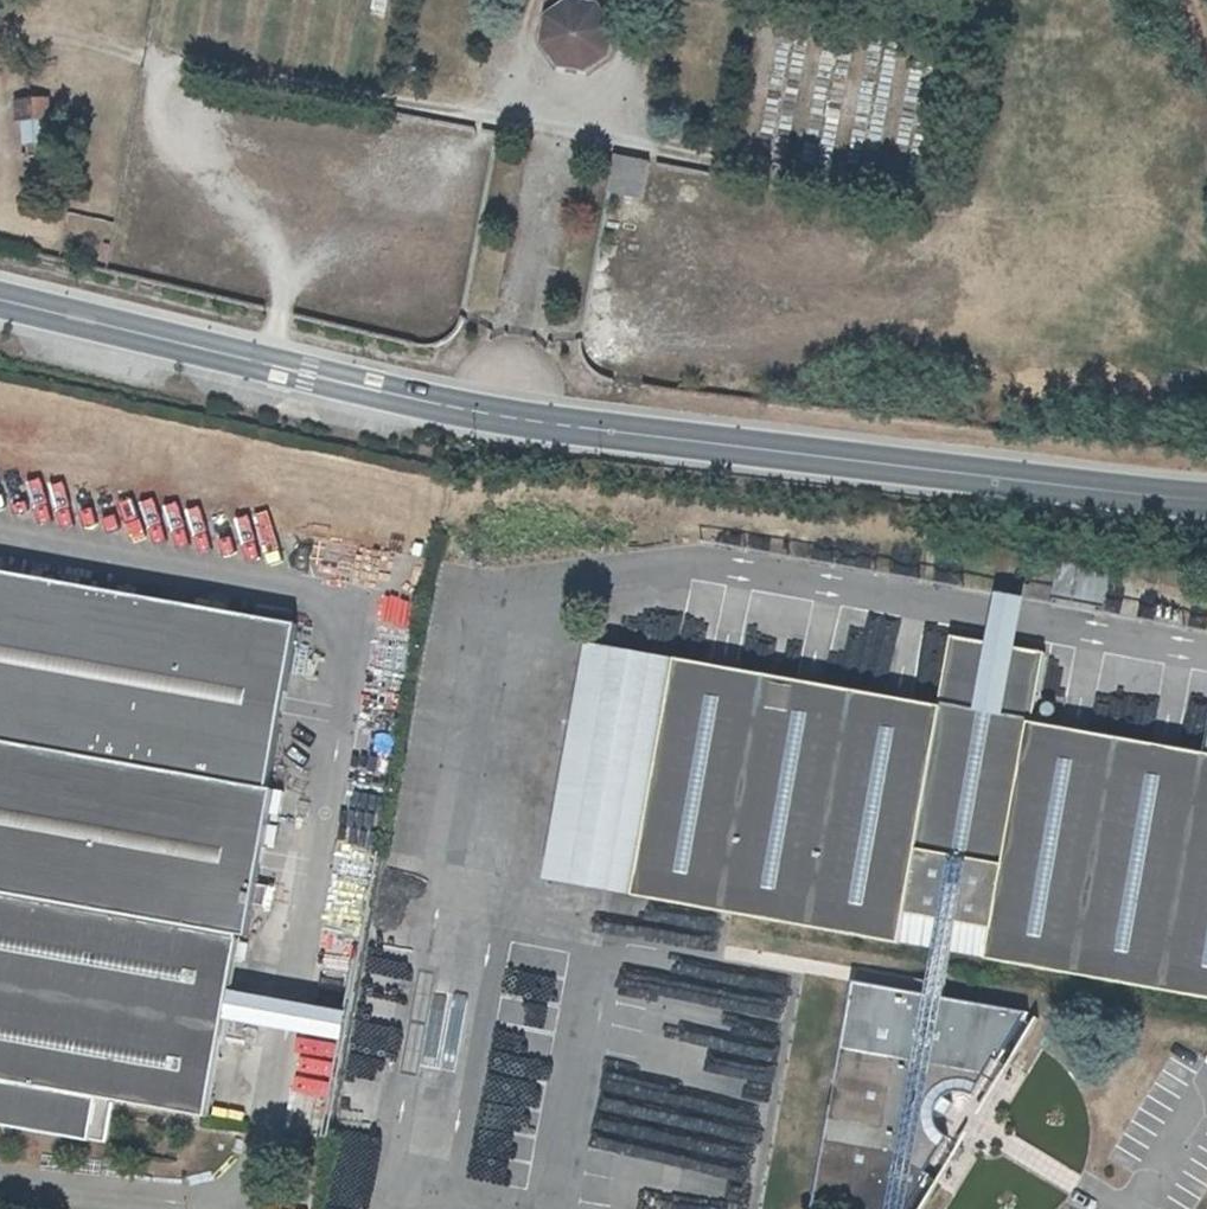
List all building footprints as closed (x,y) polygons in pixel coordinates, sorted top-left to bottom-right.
[(546,43),(559,63),(586,68),(609,53),(614,26),(600,3),(587,0),(572,0),(550,14),(546,43)] [(56,117),(54,96),(18,99),(20,120),(56,117)] [(651,154),(618,156),(603,192),(644,202),(651,154)] [(1065,567),(1060,595),(1109,605),(1113,576),(1065,567)] [(277,797),(308,633),(0,576),(0,747),(277,797)] [(827,1133),(816,1207),(825,1208),(930,1208),(954,1141),(945,1126),(943,1113),(955,1100),(965,1095),(981,1098),(1000,1053),(1005,1056),(1036,1005),(956,991),(962,956),(1206,999),(1206,752),(1043,721),(1054,657),(1029,652),(1033,628),(1037,606),(1007,600),(1002,622),(998,647),(957,639),(945,711),(693,668),(648,902),(934,951),(929,988),(857,973),(827,1133)] [(648,902),(693,668),(599,650),(554,884),(648,902)] [(212,1126),(246,944),(255,946),(262,913),(272,915),(276,895),(265,893),(283,799),(277,797),(0,747),(0,1128),(109,1149),(116,1109),(212,1126)] [(785,977),(724,975),(722,1034),(783,1036),(785,977)] [(755,1138),(653,1117),(643,1167),(597,1158),(592,1185),(712,1208),(741,1208),(755,1138)]
